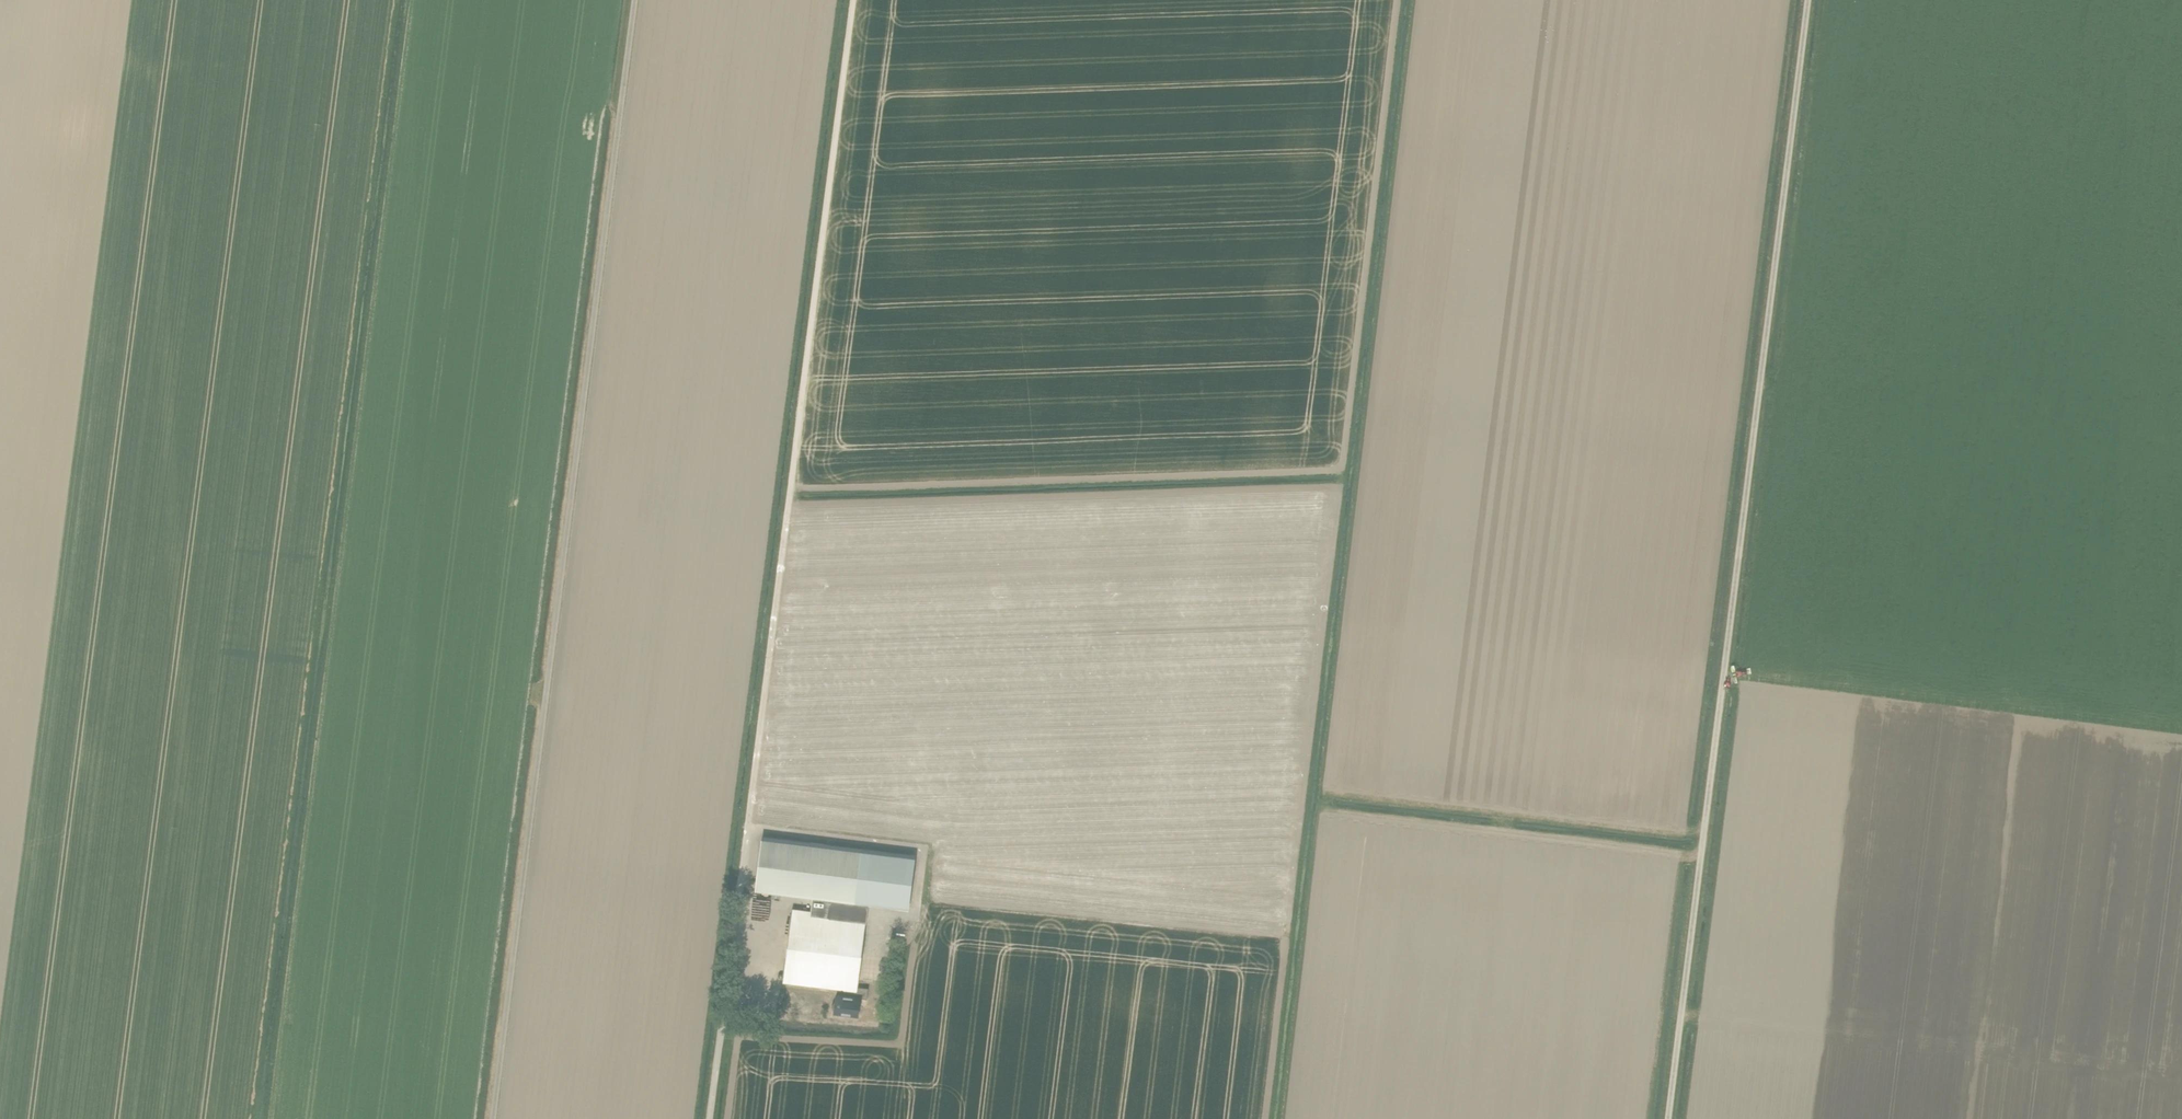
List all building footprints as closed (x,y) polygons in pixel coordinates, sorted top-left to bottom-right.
[(862,847),(762,835),(755,891),(813,898),(811,911),(792,908),(782,982),(844,990),(843,996),(836,995),(834,1012),(858,1015),(860,998),(856,998),(856,997),(868,998),(869,984),(858,983),(866,918),(867,905),(909,910),(915,854),(862,847)] [(757,893),(755,915),(772,916),(774,894),(757,893)]
